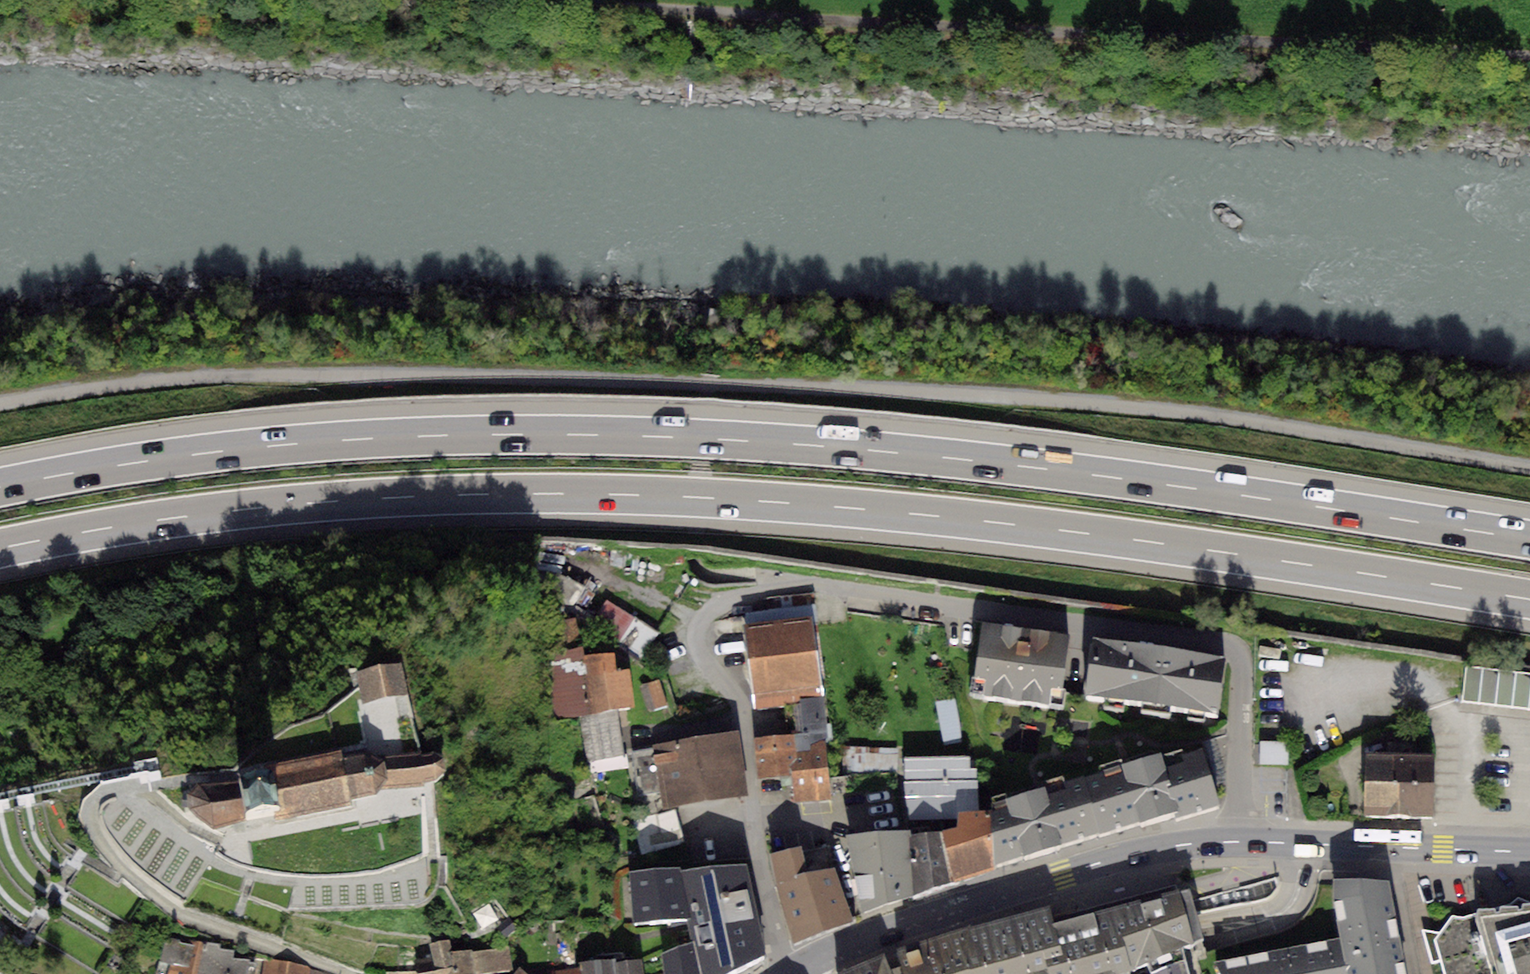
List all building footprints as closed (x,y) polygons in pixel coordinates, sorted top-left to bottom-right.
[(605,601),(589,626),(641,659),(657,634),(605,601)] [(812,615),(743,625),(754,707),(793,703),(794,732),(826,732),(812,615)] [(560,650),(552,652),(558,717),(580,714),(618,709),(634,706),(631,670),(616,671),(615,653),(585,654),(578,617),(556,620),(560,650)] [(1070,634),(981,622),(970,699),(1059,712),(1070,634)] [(1225,656),(1093,638),(1086,692),(1217,710),(1225,656)] [(349,704),(394,695),(387,664),(343,674),(349,704)] [(1464,667),(1460,700),(1529,708),(1529,674),(1464,667)] [(659,680),(641,685),(648,711),(666,705),(659,680)] [(954,699),(937,702),(945,745),(962,742),(954,699)] [(618,709),(580,714),(586,760),(624,755),(618,709)] [(737,732),(653,745),(654,750),(633,753),(640,795),(662,791),(664,807),(747,793),(737,732)] [(826,732),(755,738),(758,776),(793,773),(795,802),(832,799),(826,732)] [(360,741),(172,785),(186,833),(260,813),(261,826),(361,800),(368,790),(433,779),(425,743),(360,741)] [(1289,741),(1261,741),(1260,764),(1289,765),(1289,741)] [(899,748),(845,747),(842,774),(898,772),(899,748)] [(1162,752),(1123,763),(1140,820),(1175,810),(1177,817),(1220,804),(1203,747),(1185,752),(1183,748),(1162,754),(1162,752)] [(1435,755),(1367,752),(1365,813),(1432,816),(1435,755)] [(971,756),(906,757),(908,814),(958,812),(981,811),(977,769),(971,769),(971,756)] [(991,810),(995,864),(1140,820),(1123,763),(1005,797),(1007,806),(991,810)] [(674,810),(630,822),(639,852),(682,840),(674,810)] [(995,864),(991,810),(981,811),(958,812),(956,827),(942,830),(952,883),(995,869),(995,864)] [(910,829),(914,894),(952,883),(942,830),(956,827),(958,812),(908,814),(910,829)] [(846,834),(862,911),(914,894),(910,829),(846,834)] [(800,846),(768,853),(795,943),(855,919),(835,866),(807,872),(800,846)] [(687,917),(691,940),(660,951),(664,973),(726,973),(765,954),(745,863),(680,871),(678,866),(630,871),(636,922),(687,917)] [(1213,961),(1219,973),(1405,973),(1386,880),(1328,878),(1340,936),(1213,961)] [(1190,887),(1179,890),(1192,942),(1203,940),(1190,887)] [(897,947),(904,965),(891,970),(885,952),(835,973),(1189,973),(1182,946),(1192,942),(1179,890),(1053,922),(1048,904),(897,947)] [(1451,915),(1440,932),(1422,930),(1431,963),(1441,960),(1445,973),(1529,973),(1529,902),(1527,902),(1518,897),(1512,904),(1478,907),(1475,913),(1463,917),(1451,915)] [(510,918),(497,928),(504,938),(518,928),(510,918)] [(164,934),(158,973),(162,973),(256,973),(259,963),(249,961),(250,960),(233,957),(234,950),(220,948),(220,944),(164,934)] [(385,972),(385,973),(474,973),(512,968),(509,946),(471,952),(471,950),(451,951),(449,939),(430,942),(432,955),(412,959),(414,972),(385,972)] [(262,957),(261,973),(328,973),(309,967),(262,957)] [(581,961),(582,968),(582,973),(641,973),(638,960),(616,962),(615,958),(581,961)]
